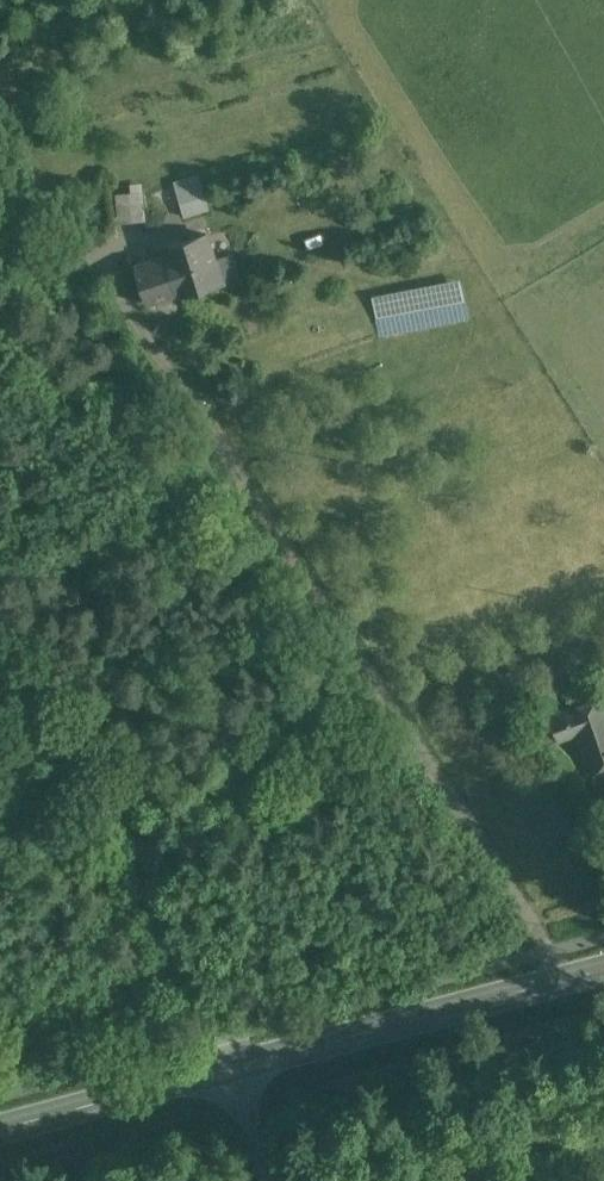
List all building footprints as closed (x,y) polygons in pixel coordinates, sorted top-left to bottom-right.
[(200,170),(175,177),(185,211),(210,204),(200,170)] [(118,216),(148,212),(142,175),(112,180),(118,216)] [(216,254),(208,228),(169,240),(172,248),(182,281),(183,284),(222,271),(216,254)] [(172,248),(136,260),(147,293),(182,281),(172,248)] [(233,248),(216,254),(222,271),(224,276),(240,271),(233,248)] [(462,273),(373,291),(381,332),(470,315),(462,273)] [(567,706),(549,712),(559,739),(576,733),(589,769),(603,764),(603,693),(567,706)] [(549,712),(530,719),(545,743),(559,739),(549,712)]
